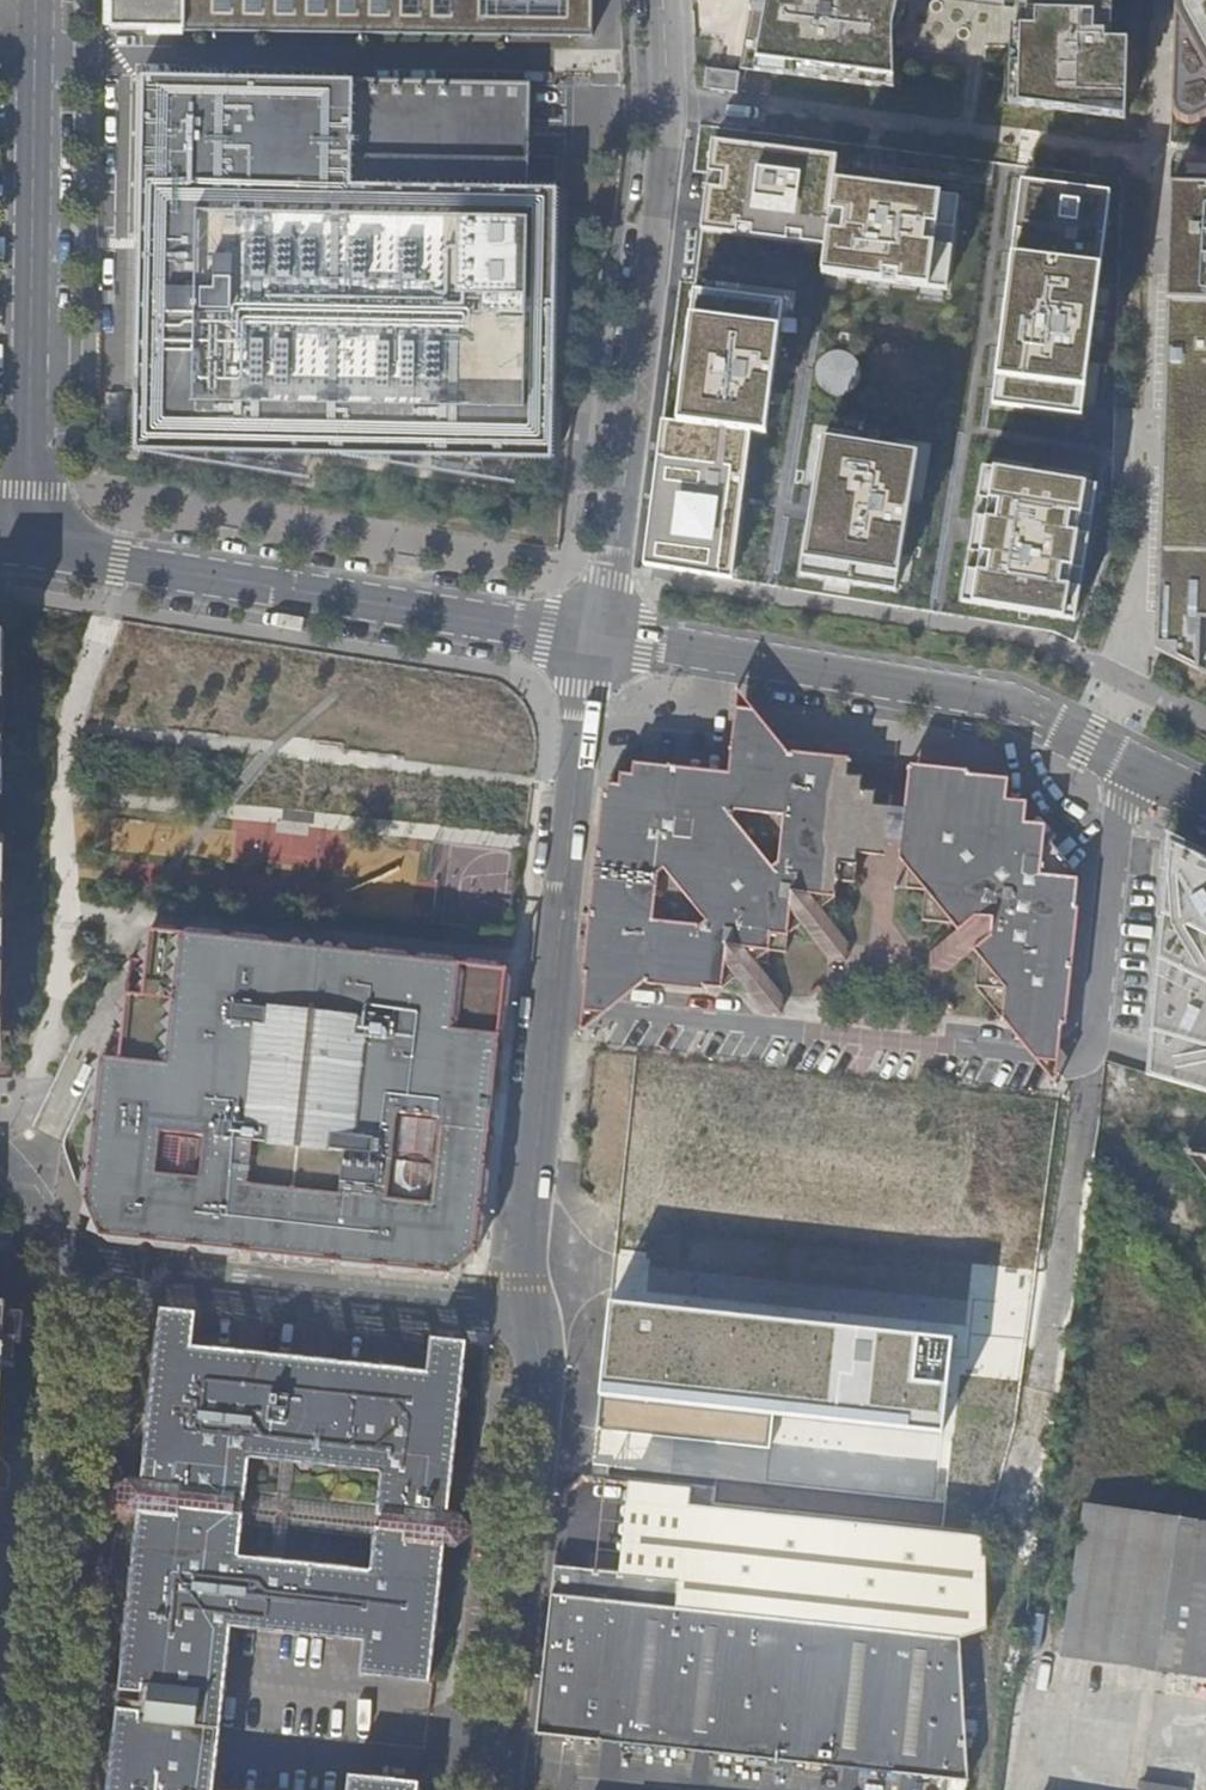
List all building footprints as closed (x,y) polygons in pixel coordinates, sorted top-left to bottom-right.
[(111,30),(591,37),(591,0),(111,0),(111,30)] [(890,0),(748,0),(747,5),(762,8),(752,66),(888,83),(885,32),(893,0),(890,0)] [(1027,32),(1019,33),(1017,111),(1125,127),(1127,47),(1111,45),(1112,0),(1027,0),(1027,32)] [(1205,120),(1205,0),(1176,0),(1175,13),(1171,107),(1173,111),(1176,114),(1179,117),(1184,120),(1189,122),(1196,123),(1201,122),(1205,120)] [(707,85),(737,89),(740,74),(709,69),(707,85)] [(522,85),(140,79),(134,457),(546,464),(550,159),(521,158),(522,85)] [(836,154),(706,135),(698,229),(820,244),(818,268),(946,289),(959,192),(836,176),(836,154)] [(1111,187),(1019,174),(988,403),(1080,415),(1111,187)] [(1205,674),(1205,186),(1170,185),(1154,650),(1205,674)] [(640,564),(732,579),(750,431),(765,433),(781,297),(693,285),(674,417),(660,415),(640,564)] [(850,424),(889,426),(891,350),(853,348),(850,424)] [(917,449),(820,432),(799,571),(897,585),(917,449)] [(1096,477),(995,461),(982,457),(956,602),(1077,618),(1096,477)] [(640,982),(649,983),(735,992),(737,980),(762,1012),(782,1015),(784,996),(758,964),(769,965),(770,951),(786,954),(788,937),(800,939),(801,926),(828,960),(846,963),(848,943),(822,911),(834,912),(837,885),(853,887),(857,857),(879,860),(884,808),(862,805),(863,793),(847,791),(848,779),(835,777),(836,762),(794,757),(738,689),(732,777),(671,767),(646,764),(645,777),(633,776),(633,783),(621,782),(619,798),(605,797),(592,923),(594,929),(596,936),(599,944),(601,949),(604,955),(608,961),(612,966),(617,971),(622,975),(627,977),(634,980),(640,982)] [(977,991),(1056,1090),(1060,1040),(1057,1027),(1061,1027),(1075,879),(1035,876),(1038,847),(1008,800),(1009,779),(964,775),(955,776),(944,779),(934,784),(927,788),(916,797),(913,800),(909,808),(906,816),(903,825),(900,862),(908,863),(905,892),(925,894),(922,920),(951,924),(956,930),(950,935),(930,953),(928,969),(949,973),(972,951),(979,959),(977,991)] [(1170,843),(1146,1075),(1205,1092),(1205,861),(1170,843)] [(583,1015),(607,1017),(649,983),(640,982),(634,980),(627,977),(622,975),(617,971),(612,966),(608,961),(604,955),(601,949),(599,944),(596,936),(594,929),(592,923),(583,1015)] [(478,1254),(490,1132),(499,1051),(507,970),(364,955),(362,972),(358,986),(274,977),(273,962),(275,945),(181,935),(154,932),(150,963),(134,961),(125,1042),(105,1057),(94,1154),(88,1208),(104,1238),(242,1253),(251,1170),(244,1155),(255,1143),(275,1145),(277,1127),(324,1132),(323,1151),(344,1153),(351,1167),(341,1180),(332,1262),(452,1275),(478,1254)] [(364,955),(275,945),(273,962),(274,977),(358,986),(362,972),(364,955)] [(242,1253),(332,1262),(341,1180),(351,1167),(344,1153),(323,1151),(324,1132),(277,1127),(275,1145),(255,1143),(244,1155),(251,1170),(242,1253)] [(9,1303),(0,1303),(0,1448),(9,1303)] [(693,1486),(691,1505),(931,1531),(951,1344),(609,1307),(592,1465),(608,1467),(607,1477),(630,1479),(693,1486)] [(448,1516),(468,1342),(430,1338),(428,1373),(327,1363),(324,1398),(292,1395),(296,1359),(196,1349),(197,1314),(162,1310),(146,1483),(140,1482),(139,1491),(131,1490),(125,1495),(123,1506),(129,1513),(143,1515),(124,1688),(190,1694),(194,1662),(242,1632),(375,1643),(373,1678),(429,1688),(433,1654),(444,1548),(459,1549),(465,1545),(467,1531),(462,1526),(454,1525),(455,1516),(448,1516)] [(327,1363),(296,1359),(292,1395),(324,1398),(327,1363)] [(13,1492),(14,1469),(0,1456),(0,1491),(13,1492)] [(630,1479),(620,1569),(683,1576),(691,1505),(693,1486),(630,1479)] [(986,1630),(985,1538),(931,1531),(691,1505),(683,1576),(620,1569),(556,1563),(553,1594),(940,1636),(959,1639),(986,1630)] [(1084,1508),(1061,1657),(1205,1679),(1205,1526),(1084,1508)] [(538,1732),(968,1778),(959,1639),(940,1636),(553,1594),(538,1732)] [(242,1632),(194,1662),(190,1694),(124,1688),(123,1701),(122,1718),(187,1725),(183,1759),(208,1789),(215,1789),(242,1632)] [(183,1759),(187,1725),(122,1718),(114,1789),(208,1789),(183,1759)] [(419,1785),(351,1778),(350,1789),(419,1789),(419,1785)]
